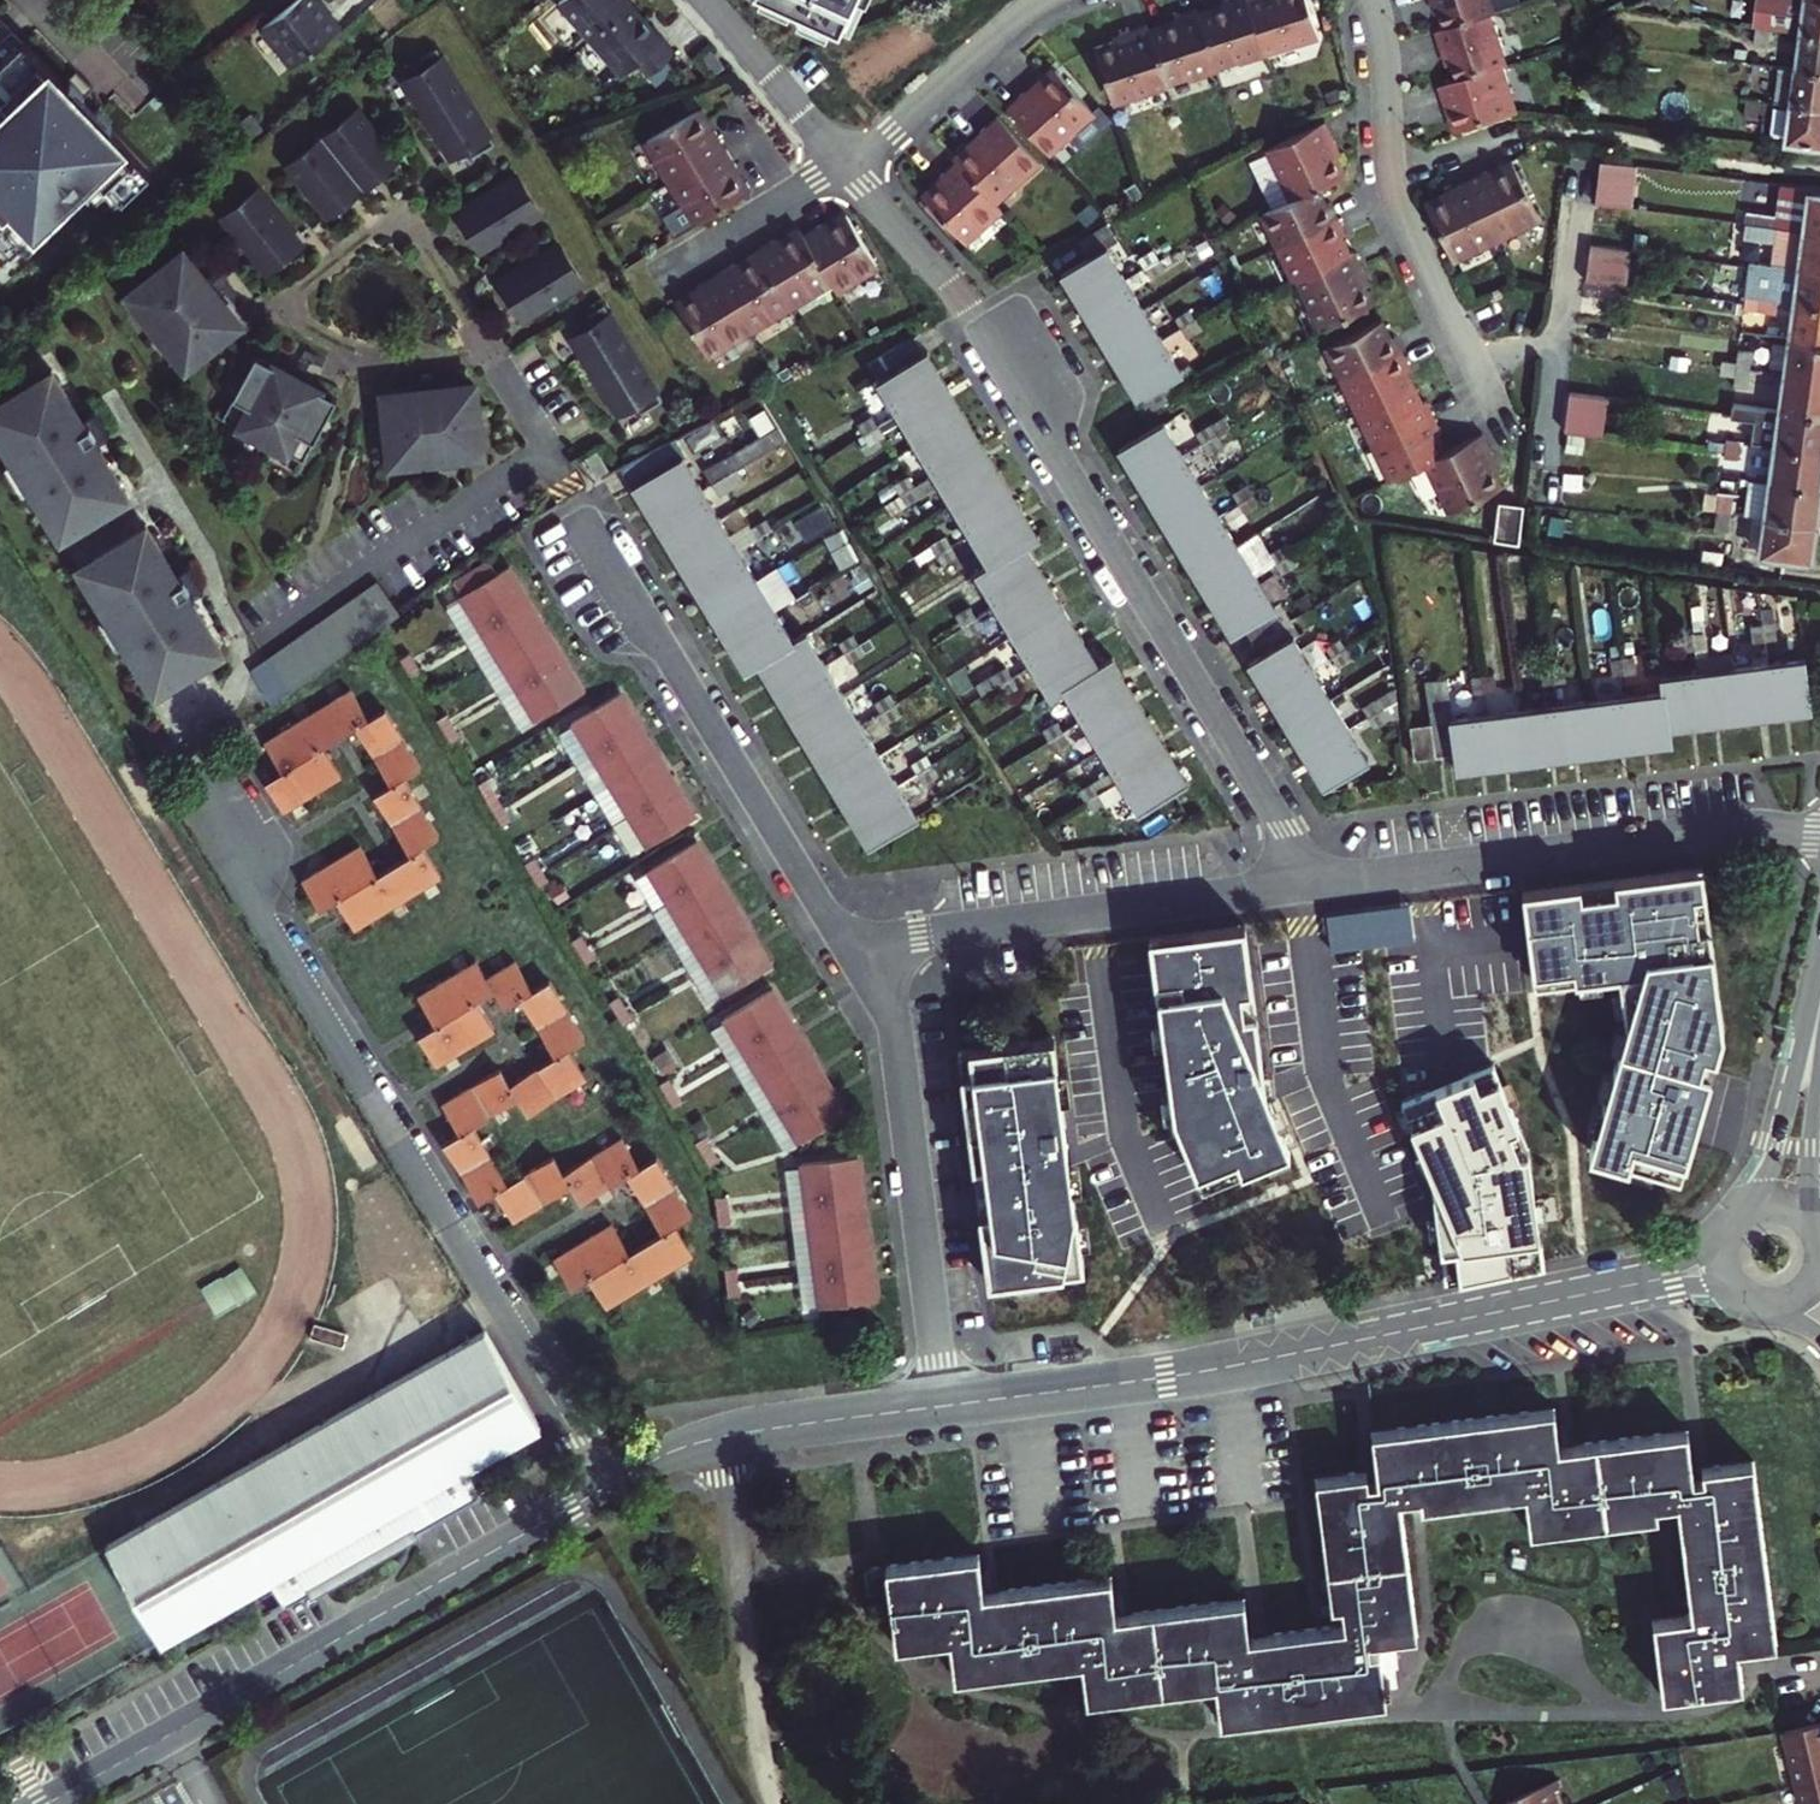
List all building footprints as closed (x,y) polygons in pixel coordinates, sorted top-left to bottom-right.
[(295,0),(291,0),(254,33),(287,69),(327,33),(316,20),(314,22),(295,0)] [(612,0),(560,0),(545,14),(609,85),(624,72),(636,85),(665,59),(612,0)] [(766,7),(796,20),(800,10),(809,14),(805,25),(834,38),(839,28),(855,35),(856,33),(858,34),(872,3),(869,2),(871,0),(769,0),(766,7)] [(1197,12),(1215,68),(1234,61),(1236,65),(1265,55),(1247,0),(1222,0),(1221,0),(1222,4),(1197,12)] [(1265,55),(1300,44),(1298,40),(1318,34),(1307,0),(1247,0),(1265,55)] [(1433,7),(1437,6),(1445,30),(1493,14),(1522,4),(1521,0),(1431,0),(1433,7)] [(1813,0),(1749,0),(1747,22),(1762,24),(1810,29),(1813,0)] [(1810,29),(1819,30),(1819,0),(1813,0),(1810,29)] [(1173,20),(1148,28),(1166,84),(1185,77),(1187,81),(1216,71),(1215,68),(1197,12),(1196,8),(1172,16),(1173,20)] [(1503,46),(1493,14),(1445,30),(1436,32),(1445,59),(1448,58),(1456,82),(1497,69),(1505,66),(1499,47),(1503,46)] [(1762,24),(1747,22),(1745,40),(1759,42),(1762,24)] [(1119,38),(1095,46),(1112,101),(1132,95),(1133,99),(1167,87),(1166,84),(1148,28),(1147,25),(1118,34),(1119,38)] [(1810,29),(1804,66),(1819,68),(1819,30),(1810,29)] [(467,88),(442,46),(398,73),(423,114),(467,88)] [(1600,49),(1587,47),(1586,65),(1598,66),(1600,49)] [(65,185),(91,211),(120,188),(79,143),(84,138),(56,108),(65,101),(47,84),(35,95),(0,56),(0,246),(65,185)] [(715,72),(700,56),(690,65),(705,81),(715,72)] [(1800,100),(1819,102),(1819,68),(1804,66),(1785,63),(1780,97),(1800,100)] [(1037,85),(1008,110),(1065,171),(1110,131),(1118,124),(1103,108),(1096,115),(1052,67),(1035,82),(1037,85)] [(1456,82),(1440,87),(1447,109),(1451,108),(1459,133),(1508,116),(1502,97),(1506,95),(1497,69),(1456,82)] [(492,129),(467,88),(423,114),(448,156),(492,129)] [(1753,94),(1739,92),(1736,111),(1750,112),(1753,94)] [(1800,100),(1795,136),(1819,139),(1819,102),(1800,100)] [(406,156),(359,101),(286,164),(333,219),(406,156)] [(698,109),(646,141),(657,158),(654,160),(668,184),(726,148),(715,130),(712,132),(698,109)] [(984,133),(955,159),(957,162),(993,202),(1008,188),(1011,190),(1041,164),(998,116),(982,131),(984,133)] [(1325,121),(1265,150),(1281,181),(1284,179),(1294,198),(1322,185),(1346,174),(1335,150),(1338,147),(1325,121)] [(738,167),(726,148),(668,184),(680,204),(663,215),(675,235),(748,191),(734,169),(738,167)] [(1634,160),(1598,156),(1594,200),(1629,203),(1634,160)] [(942,179),(923,196),(928,202),(925,206),(943,227),(947,223),(963,242),(978,228),(982,230),(1002,212),(993,202),(957,162),(939,176),(942,179)] [(1487,170),(1468,180),(1498,241),(1521,230),(1521,226),(1539,217),(1513,163),(1490,174),(1487,170)] [(541,208),(514,165),(452,202),(479,246),(541,208)] [(1498,241),(1468,180),(1448,190),(1449,193),(1426,204),(1452,259),(1471,250),(1473,254),(1498,241)] [(1803,225),(1808,189),(1809,184),(1780,180),(1777,209),(1747,205),(1745,218),(1803,225)] [(312,240),(263,183),(224,216),(273,274),(312,240)] [(1338,218),(1322,185),(1294,198),(1263,214),(1279,247),(1338,218)] [(1808,189),(1803,225),(1819,227),(1819,190),(1808,189)] [(821,223),(803,234),(831,281),(838,293),(861,279),(859,276),(877,264),(846,213),(823,226),(821,223)] [(1354,251),(1338,218),(1279,247),(1294,279),(1354,251)] [(1770,256),(1819,263),(1819,227),(1803,225),(1745,218),(1743,236),(1773,240),(1770,256)] [(1106,224),(1079,240),(1090,259),(1064,274),(1139,398),(1181,373),(1107,250),(1117,243),(1106,224)] [(757,250),(759,254),(790,306),(792,309),(815,295),(813,292),(831,281),(803,234),(799,229),(777,242),(775,239),(757,250)] [(583,278),(556,234),(494,271),(521,315),(583,278)] [(1629,245),(1590,240),(1585,279),(1624,285),(1629,245)] [(253,326),(189,246),(130,296),(197,374),(253,326)] [(1149,251),(1134,260),(1146,280),(1161,271),(1149,251)] [(1379,301),(1354,251),(1294,279),(1319,330),(1379,301)] [(734,263),(716,275),(751,333),(774,320),(773,316),(790,306),(759,254),(736,267),(734,263)] [(1747,292),(1819,301),(1819,263),(1770,256),(1753,254),(1747,292)] [(699,290),(676,303),(708,355),(726,344),(728,347),(751,333),(716,275),(697,286),(699,290)] [(1747,292),(1745,314),(1791,321),(1788,332),(1819,336),(1819,301),(1747,292)] [(626,349),(601,307),(557,334),(582,375),(626,349)] [(1383,309),(1323,338),(1343,379),(1403,351),(1383,309)] [(1187,314),(1173,323),(1183,340),(1197,332),(1187,314)] [(1783,367),(1819,372),(1819,336),(1788,332),(1783,367)] [(1754,345),(1739,342),(1736,381),(1750,383),(1754,345)] [(921,343),(872,372),(984,557),(970,566),(1046,692),(1060,683),(1135,806),(1183,777),(1108,653),(1094,662),(1018,537),(1033,528),(921,343)] [(651,390),(626,349),(582,375),(607,416),(651,390)] [(1419,383),(1403,351),(1343,379),(1359,412),(1419,383)] [(335,388),(279,359),(278,361),(267,355),(245,397),(231,425),(308,465),(322,439),(345,397),(334,391),(335,388)] [(47,367),(0,396),(0,462),(45,536),(122,489),(96,447),(91,450),(81,434),(91,427),(85,418),(76,424),(67,411),(72,409),(47,367)] [(1778,404),(1819,410),(1819,372),(1783,367),(1778,404)] [(484,376),(386,387),(395,466),(494,455),(484,376)] [(1419,383),(1359,412),(1375,445),(1434,416),(1419,383)] [(1611,396),(1574,390),(1569,428),(1606,434),(1611,396)] [(1773,441),(1819,447),(1819,410),(1778,404),(1732,398),(1731,410),(1755,414),(1751,437),(1773,441)] [(866,412),(853,420),(864,439),(878,431),(866,412)] [(1375,445),(1391,478),(1413,467),(1450,449),(1434,416),(1375,445)] [(1251,659),(1323,781),(1365,756),(1166,419),(1123,444),(1232,628),(1246,621),(1264,652),(1251,659)] [(1207,427),(1193,436),(1204,454),(1218,446),(1207,427)] [(672,450),(660,432),(634,448),(646,467),(625,480),(739,665),(749,658),(865,846),(910,818),(795,631),(782,639),(667,452),(672,450)] [(1588,435),(1572,434),(1572,449),(1587,451),(1588,435)] [(1742,437),(1727,435),(1725,454),(1739,456),(1742,437)] [(1450,449),(1413,467),(1438,517),(1497,489),(1473,438),(1450,449)] [(1773,441),(1768,478),(1819,484),(1819,447),(1773,441)] [(719,461),(706,469),(718,488),(731,480),(719,461)] [(1588,476),(1571,473),(1569,489),(1586,491),(1588,476)] [(1768,478),(1749,475),(1745,512),(1816,521),(1819,487),(1819,484),(1768,478)] [(906,476),(892,485),(904,504),(918,495),(906,476)] [(1243,487),(1229,495),(1241,515),(1254,507),(1243,487)] [(1734,492),(1720,490),(1718,509),(1731,510),(1734,492)] [(1530,507),(1509,504),(1505,537),(1527,539),(1530,507)] [(803,535),(830,522),(822,507),(796,520),(803,535)] [(1816,521),(1745,512),(1731,510),(1718,509),(1715,529),(1729,531),(1728,545),(1811,556),(1816,521)] [(166,562),(141,520),(64,567),(138,689),(215,642),(190,601),(185,604),(175,587),(185,582),(179,572),(169,578),(161,565),(166,562)] [(759,524),(745,533),(757,551),(771,542),(759,524)] [(941,534),(927,542),(938,561),(952,552),(941,534)] [(1280,550),(1266,558),(1277,576),(1291,568),(1280,550)] [(453,581),(534,718),(579,691),(508,570),(497,576),(488,561),(453,581)] [(261,656),(280,691),(398,608),(375,576),(274,647),(261,656)] [(795,582),(782,590),(792,607),(806,599),(795,582)] [(964,609),(950,617),(960,633),(974,625),(964,609)] [(1775,623),(1753,626),(1755,642),(1777,639),(1775,623)] [(1705,631),(1684,633),(1687,651),(1707,648),(1705,631)] [(845,634),(832,642),(844,660),(857,652),(845,634)] [(1335,643),(1321,651),(1332,669),(1346,661),(1335,643)] [(405,650),(396,656),(410,678),(420,673),(405,650)] [(1661,677),(1664,696),(1448,722),(1443,685),(1423,688),(1426,728),(1430,758),(1452,756),(1453,768),(1669,743),(1667,728),(1816,711),(1810,659),(1661,677)] [(1635,659),(1613,661),(1615,679),(1637,676),(1635,659)] [(1000,668),(987,676),(998,694),(1011,686),(1000,668)] [(1563,668),(1541,671),(1543,687),(1565,684),(1563,668)] [(1489,677),(1470,679),(1472,695),(1491,693),(1489,677)] [(274,767),(256,777),(275,808),(335,772),(317,742),(350,722),(386,780),(367,791),(404,852),(368,874),(350,844),(291,880),(309,909),(327,898),(345,929),(435,874),(416,841),(433,831),(397,772),(413,763),(377,704),(361,713),(343,684),(256,738),(274,767)] [(1391,692),(1357,711),(1369,731),(1393,715),(1391,692)] [(619,694),(572,721),(644,843),(691,816),(619,694)] [(885,696),(871,704),(883,722),(896,714),(885,696)] [(434,718),(447,740),(456,734),(443,712),(434,718)] [(1055,720),(1039,730),(1050,748),(1065,738),(1055,720)] [(1430,758),(1426,728),(1406,730),(1409,760),(1430,758)] [(921,754),(907,763),(919,782),(933,773),(921,754)] [(1091,781),(1076,790),(1089,811),(1103,802),(1091,781)] [(482,798),(496,820),(505,815),(491,792),(482,798)] [(692,842),(644,871),(717,994),(765,966),(692,842)] [(530,856),(520,862),(535,885),(544,879),(530,856)] [(1703,861),(1523,884),(1536,981),(1621,969),(1628,1014),(1590,1148),(1682,1174),(1725,1025),(1703,861)] [(1251,920),(1155,931),(1176,1108),(1202,1197),(1306,1161),(1276,1087),(1251,920)] [(579,937),(569,943),(582,963),(592,957),(579,937)] [(625,1179),(659,1236),(626,1256),(608,1227),(550,1261),(568,1292),(586,1281),(603,1310),(690,1259),(672,1229),(688,1220),(654,1162),(638,1172),(620,1142),(559,1178),(548,1160),(504,1187),(469,1128),(513,1102),(522,1117),(583,1082),(566,1053),(582,1043),(546,982),(529,993),(512,964),(482,982),(471,963),(412,998),(429,1028),(412,1038),(429,1066),(488,1032),(471,1002),(489,992),(499,1010),(517,999),(553,1061),(505,1089),(494,1071),(434,1107),(453,1138),(438,1146),(473,1205),(488,1196),(505,1226),(567,1190),(577,1208),(625,1179)] [(764,993),(718,1021),(793,1146),(840,1118),(764,993)] [(618,1001),(608,1007),(622,1029),(632,1023),(618,1001)] [(1060,1038),(965,1050),(992,1294),(1097,1278),(1077,1145),(1060,1038)] [(1456,1292),(1570,1269),(1537,1153),(1500,1060),(1439,1076),(1406,1104),(1446,1215),(1456,1292)] [(668,1083),(658,1088),(672,1112),(682,1106),(668,1083)] [(705,1145),(696,1151),(709,1173),(719,1167),(705,1145)] [(857,1158),(804,1164),(821,1298),(875,1291),(857,1158)] [(713,1202),(717,1230),(726,1228),(723,1201),(713,1202)] [(210,1313),(252,1297),(241,1270),(199,1286),(210,1313)] [(732,1273),(722,1274),(726,1301),(735,1300),(732,1273)] [(264,1577),(277,1599),(470,1488),(457,1466),(534,1421),(478,1327),(101,1543),(158,1639),(264,1577)] [(973,1553),(857,1567),(861,1594),(885,1592),(891,1641),(948,1634),(952,1669),(1082,1652),(1087,1689),(1218,1671),(1223,1715),(1387,1694),(1386,1682),(1391,1681),(1390,1669),(1384,1669),(1382,1647),(1371,1648),(1370,1639),(1415,1634),(1400,1498),(1422,1495),(1423,1505),(1529,1491),(1534,1529),(1663,1513),(1662,1502),(1684,1499),(1698,1614),(1660,1618),(1669,1690),(1750,1680),(1745,1641),(1786,1636),(1763,1454),(1710,1460),(1711,1469),(1696,1471),(1690,1422),(1563,1438),(1559,1402),(1378,1425),(1384,1476),(1374,1477),(1372,1466),(1322,1473),(1337,1602),(1346,1600),(1349,1621),(1249,1634),(1243,1594),(1114,1610),(1109,1573),(978,1590),(973,1553)] [(1787,1726),(1806,1803),(1819,1803),(1819,1718),(1787,1726)] [(1559,1790),(1564,1788),(1560,1779),(1506,1803),(1566,1803),(1559,1790)]
